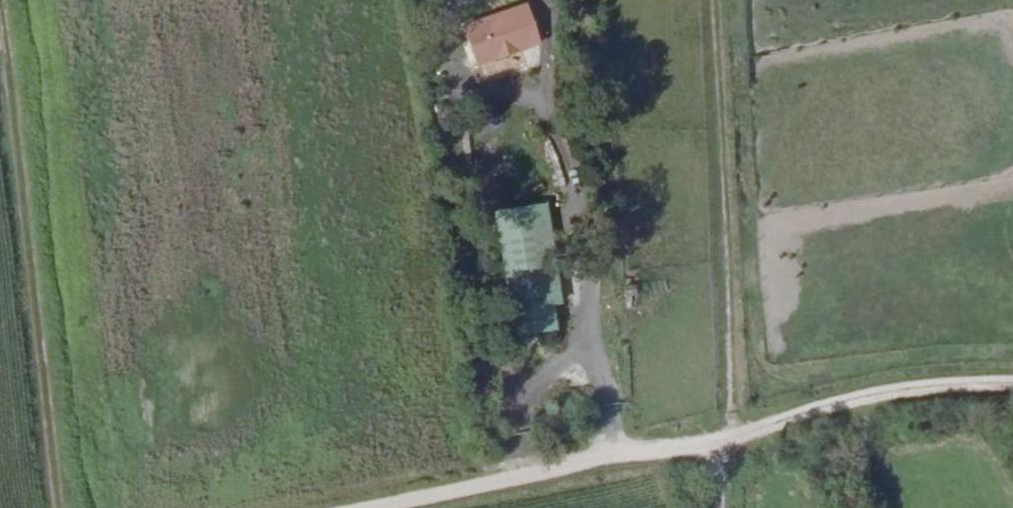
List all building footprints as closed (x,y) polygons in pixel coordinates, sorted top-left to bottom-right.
[(526,6),(464,25),(476,63),(537,44),(526,6)] [(552,293),(545,216),(503,220),(510,297),(552,293)]
